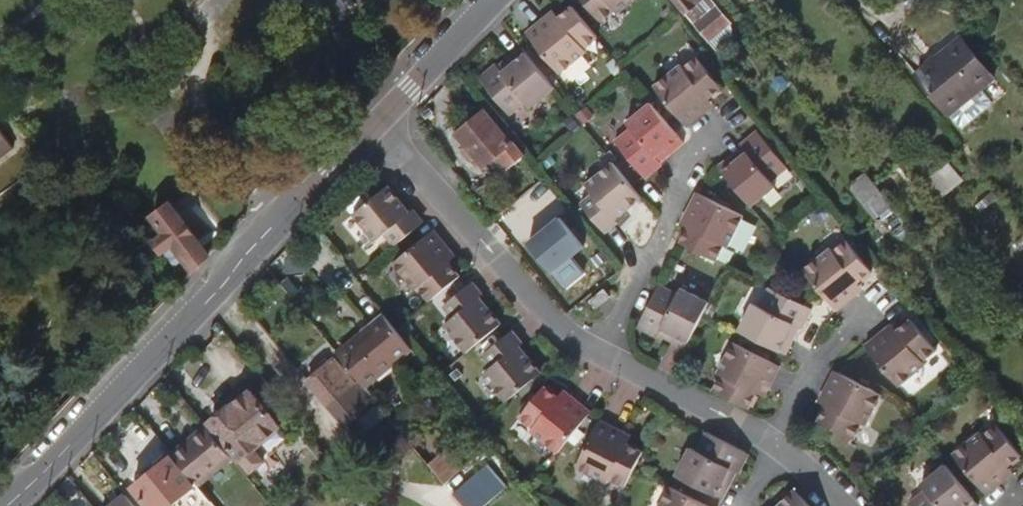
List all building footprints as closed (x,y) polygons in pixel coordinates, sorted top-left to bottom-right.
[(637,0),(589,0),(605,20),(619,9),(621,12),(637,0)] [(714,0),(677,0),(696,23),(699,19),(713,34),(730,20),(714,0)] [(590,51),(587,47),(600,37),(574,5),(560,17),(553,23),(548,17),(529,33),(563,73),(590,51)] [(553,23),(560,17),(555,11),(548,17),(553,23)] [(983,88),(995,78),(962,37),(919,74),(952,114),(983,88)] [(530,108),(556,88),(523,47),(510,57),(515,63),(504,72),(499,66),(482,79),(511,114),(524,102),(530,108)] [(712,96),(723,87),(698,54),(683,66),(681,62),(654,84),(687,125),(701,114),(711,107),(706,101),(712,96)] [(504,72),(515,63),(510,57),(499,66),(504,72)] [(966,126),(992,105),(993,99),(983,88),(952,114),(961,125),(966,126)] [(716,102),(712,96),(706,101),(711,107),(716,102)] [(685,141),(652,101),(626,121),(631,127),(616,140),(644,175),(659,163),(660,162),(655,156),(667,147),(672,152),(685,141)] [(511,143),(485,112),(457,135),(484,166),(496,156),(508,171),(526,156),(514,141),(511,143)] [(773,174),(789,160),(761,126),(747,136),(744,138),(750,145),(738,155),(733,148),(721,158),(753,199),(778,180),(773,174)] [(738,155),(750,145),(744,138),(738,143),(733,148),(738,155)] [(924,179),(948,159),(937,146),(913,166),(924,179)] [(660,162),(672,152),(667,147),(655,156),(660,162)] [(508,171),(496,156),(484,166),(496,180),(508,171)] [(643,196),(614,161),(585,184),(592,193),(581,203),(602,229),(614,219),(643,196)] [(877,219),(895,204),(867,169),(849,184),(877,219)] [(413,211),(390,184),(356,213),(378,240),(387,233),(397,245),(423,223),(413,211)] [(729,241),(743,210),(697,186),(686,210),(692,214),(689,219),(681,236),(717,254),(724,239),(729,241)] [(427,220),(417,208),(413,211),(423,223),(427,220)] [(211,254),(163,209),(148,226),(151,229),(144,237),(155,248),(153,250),(163,260),(166,258),(177,269),(184,262),(194,271),(211,254)] [(689,219),(692,214),(686,210),(683,216),(689,219)] [(585,243),(561,214),(551,222),(551,227),(544,233),(540,232),(529,240),(553,269),(585,243)] [(605,233),(617,223),(614,219),(602,229),(605,233)] [(540,232),(544,233),(551,227),(551,222),(540,232)] [(445,252),(440,246),(446,242),(435,229),(395,263),(418,289),(421,286),(433,300),(463,273),(445,252)] [(859,272),(872,262),(848,231),(835,242),(831,238),(802,261),(803,262),(807,266),(837,302),(848,293),(858,285),(852,278),(859,272)] [(451,247),(446,242),(440,246),(445,252),(451,247)] [(865,280),(859,272),(852,278),(858,285),(865,280)] [(686,340),(710,293),(680,279),(677,285),(661,278),(642,317),(657,324),(661,318),(675,325),(671,332),(686,340)] [(487,292),(477,280),(473,284),(483,295),(487,292)] [(785,329),(791,316),(799,319),(808,301),(768,281),(759,298),(752,295),(739,323),(786,347),(792,333),(785,329)] [(470,351),(505,322),(483,295),(473,284),(447,305),(456,317),(448,324),(470,351)] [(598,305),(612,294),(606,286),(592,297),(598,305)] [(937,340),(912,309),(899,319),(892,324),(886,316),(881,321),(865,333),(898,376),(926,354),(923,350),(937,340)] [(892,324),(899,319),(893,311),(886,316),(892,324)] [(366,386),(412,348),(387,316),(373,327),(375,329),(342,356),(350,366),(366,386)] [(792,333),(799,319),(791,316),(785,329),(792,333)] [(671,332),(675,325),(661,318),(657,324),(671,332)] [(526,337),(517,326),(512,330),(522,341),(526,337)] [(543,367),(522,341),(512,330),(486,351),(497,363),(488,371),(510,397),(543,367)] [(768,383),(780,358),(733,334),(717,366),(720,367),(713,382),(748,400),(755,385),(758,378),(768,383)] [(344,371),(334,359),(309,379),(346,424),(371,404),(344,371)] [(864,416),(881,383),(834,359),(832,361),(826,374),(821,382),(827,386),(822,395),(815,409),(852,429),(860,414),(864,416)] [(366,386),(350,366),(344,371),(371,404),(377,399),(366,386)] [(764,390),(768,383),(758,378),(755,385),(764,390)] [(822,395),(827,386),(821,382),(815,391),(822,395)] [(296,413),(271,383),(256,394),(281,424),(296,413)] [(557,449),(590,405),(569,390),(564,397),(559,393),(543,383),(519,414),(533,425),(531,428),(557,449)] [(564,397),(569,390),(564,387),(559,393),(564,397)] [(256,446),(281,424),(256,394),(253,390),(212,422),(253,473),(268,461),(256,446)] [(624,481),(642,445),(627,438),(620,435),(624,426),(599,414),(575,461),(608,478),(609,474),(624,481)] [(1022,448),(1022,445),(998,415),(985,426),(983,423),(956,445),(990,486),(1000,478),(1011,469),(1005,462),(1011,458),(1022,448)] [(200,484),(233,457),(206,425),(173,452),(200,484)] [(627,438),(631,430),(624,426),(620,435),(627,438)] [(725,480),(732,465),(739,469),(742,462),(749,449),(710,428),(701,446),(693,443),(680,473),(726,496),(732,483),(725,480)] [(420,431),(411,440),(417,447),(426,438),(420,431)] [(451,445),(429,463),(445,481),(467,464),(451,445)] [(194,486),(171,457),(135,487),(150,505),(169,505),(171,504),(194,486)] [(1011,469),(1017,465),(1011,458),(1005,462),(1011,469)] [(950,459),(924,479),(928,484),(912,497),(918,505),(959,505),(964,502),(967,505),(974,505),(982,500),(979,495),(950,459)] [(453,491),(465,505),(485,505),(511,485),(491,461),(453,491)] [(732,483),(739,469),(732,465),(725,480),(732,483)] [(721,505),(675,483),(664,505),(720,505),(721,505)] [(796,489),(793,485),(778,500),(772,505),(814,505),(796,489)] [(194,486),(171,504),(172,505),(208,505),(210,505),(194,486)] [(127,493),(111,505),(137,505),(127,493)]
